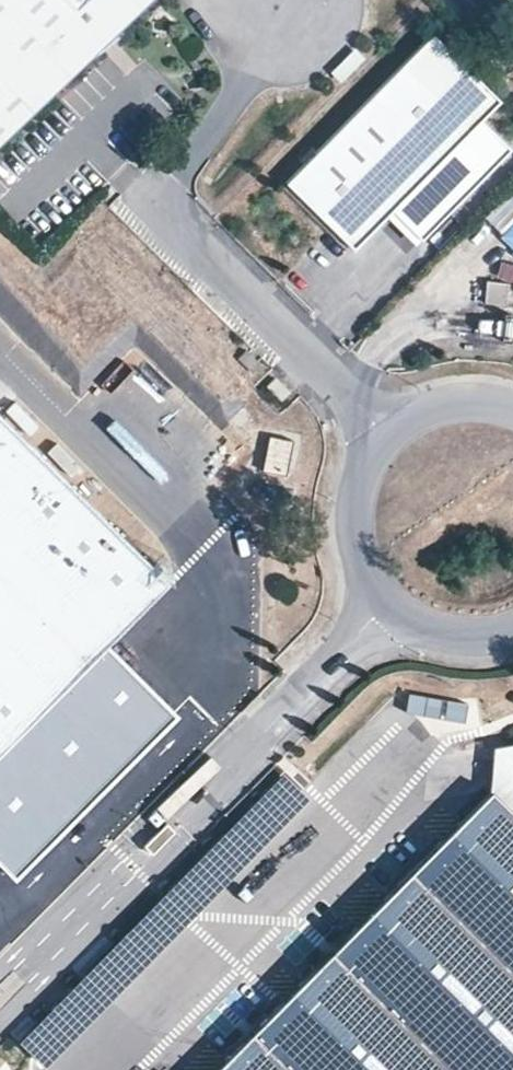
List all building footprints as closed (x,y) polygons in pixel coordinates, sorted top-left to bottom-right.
[(157,0),(0,0),(0,149),(157,0)] [(431,39),(288,183),(354,249),(497,105),(431,39)] [(493,282),(490,304),(512,306),(512,298),(512,284),(493,282)] [(274,379),(266,386),(281,401),(288,393),(274,379)] [(168,589),(0,421),(0,757),(168,589)] [(270,439),(266,476),(290,478),(294,441),(270,439)] [(135,735),(159,760),(193,726),(204,737),(249,694),(239,683),(244,679),(209,644),(148,703),(158,713),(135,735)] [(336,766),(398,699),(385,686),(322,753),(336,766)] [(398,700),(367,733),(380,745),(411,712),(398,700)] [(334,765),(346,777),(378,748),(367,735),(334,765)] [(494,748),(498,787),(218,1069),(512,1069),(512,744),(494,748)] [(256,803),(275,818),(302,784),(283,769),(256,803)] [(58,875),(21,911),(33,922),(69,887),(58,875)] [(10,948),(0,938),(0,957),(10,948)]
